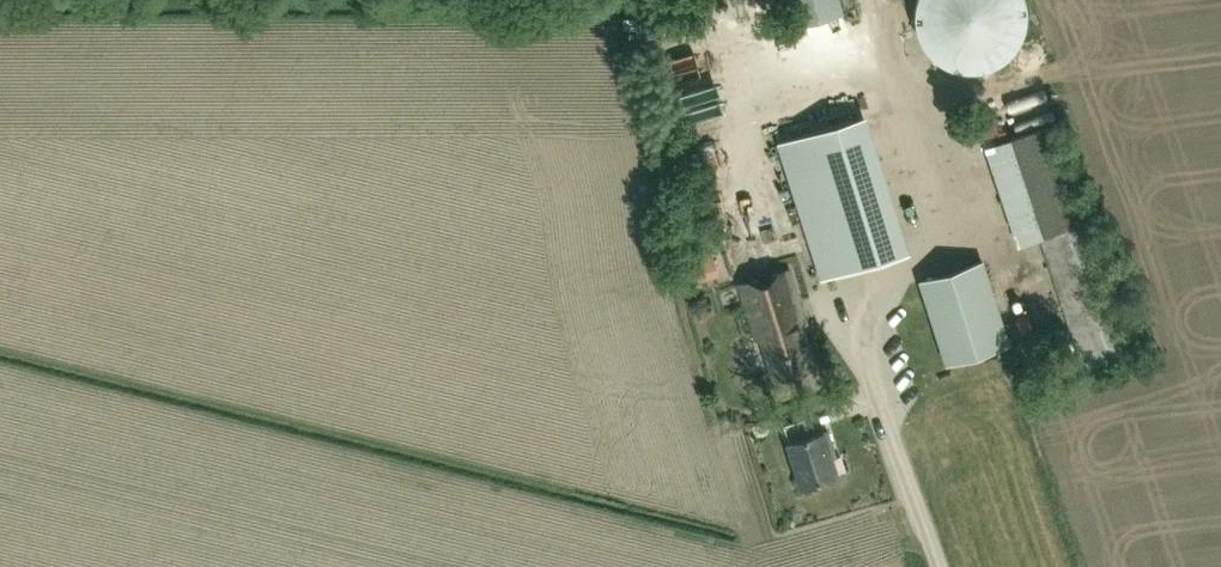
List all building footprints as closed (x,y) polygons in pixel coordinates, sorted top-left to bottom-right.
[(800,14),(826,2),(825,0),(794,0),(800,14)] [(821,276),(908,248),(866,115),(778,143),(821,276)] [(1085,371),(1113,362),(1134,355),(1058,122),(1015,136),(1047,234),(1040,237),(1085,371)] [(1041,228),(1012,128),(987,135),(1016,235),(1041,228)] [(948,362),(1009,342),(983,260),(922,279),(948,362)] [(816,366),(803,325),(808,323),(790,268),(740,284),(757,339),(762,338),(775,379),(816,366)] [(888,364),(900,372),(910,357),(898,349),(888,364)] [(807,435),(802,419),(784,424),(789,441),(788,441),(802,485),(836,475),(827,447),(831,445),(826,429),(807,435)]
